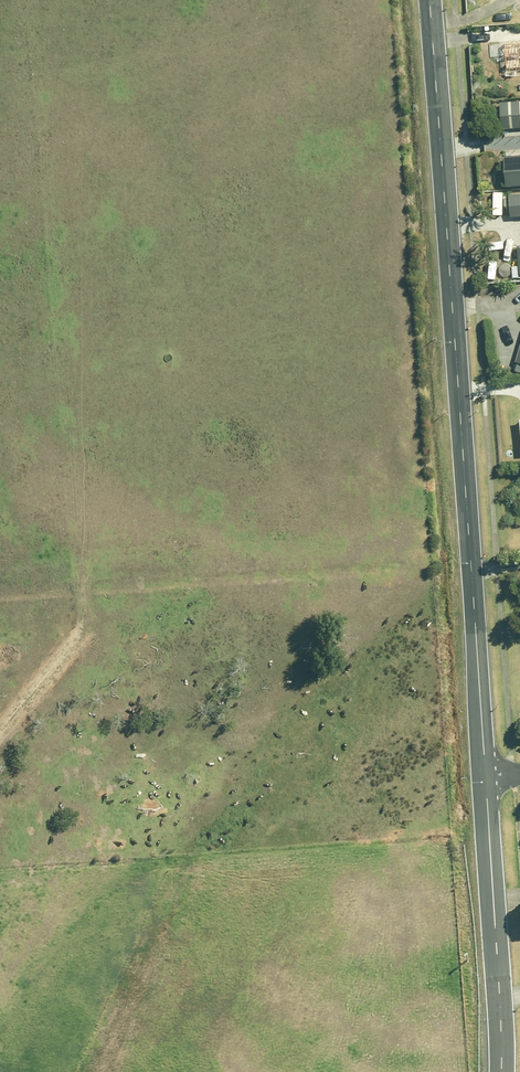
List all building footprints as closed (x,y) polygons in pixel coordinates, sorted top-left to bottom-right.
[(509,40),(513,70),(519,69),(519,39),(509,40)] [(503,101),(504,125),(519,125),(519,100),(503,101)] [(519,183),(519,154),(510,155),(513,184),(519,183)]
